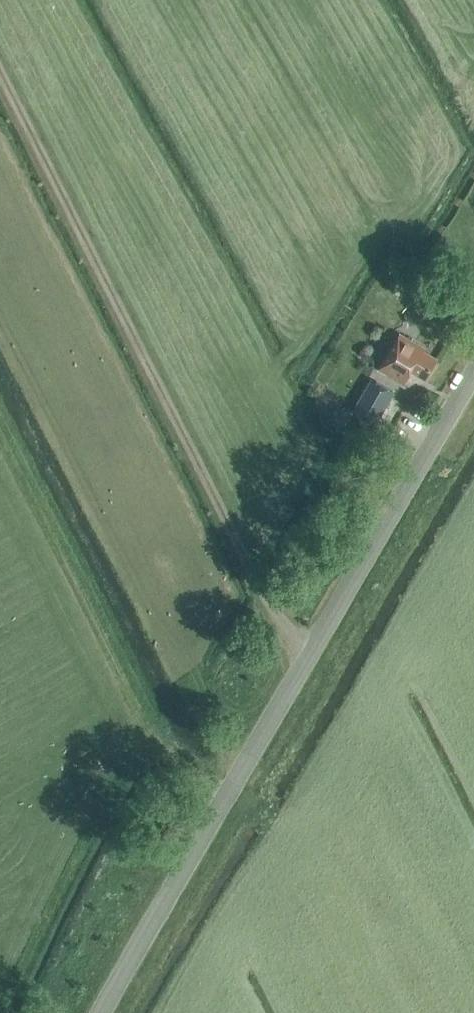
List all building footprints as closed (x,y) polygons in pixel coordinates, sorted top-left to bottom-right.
[(424,379),(436,358),(415,346),(416,343),(400,334),(379,368),(404,382),(410,371),(424,379)] [(372,380),(354,411),(375,423),(393,392),(372,380)] [(344,428),(351,415),(337,407),(330,421),(344,428)]
